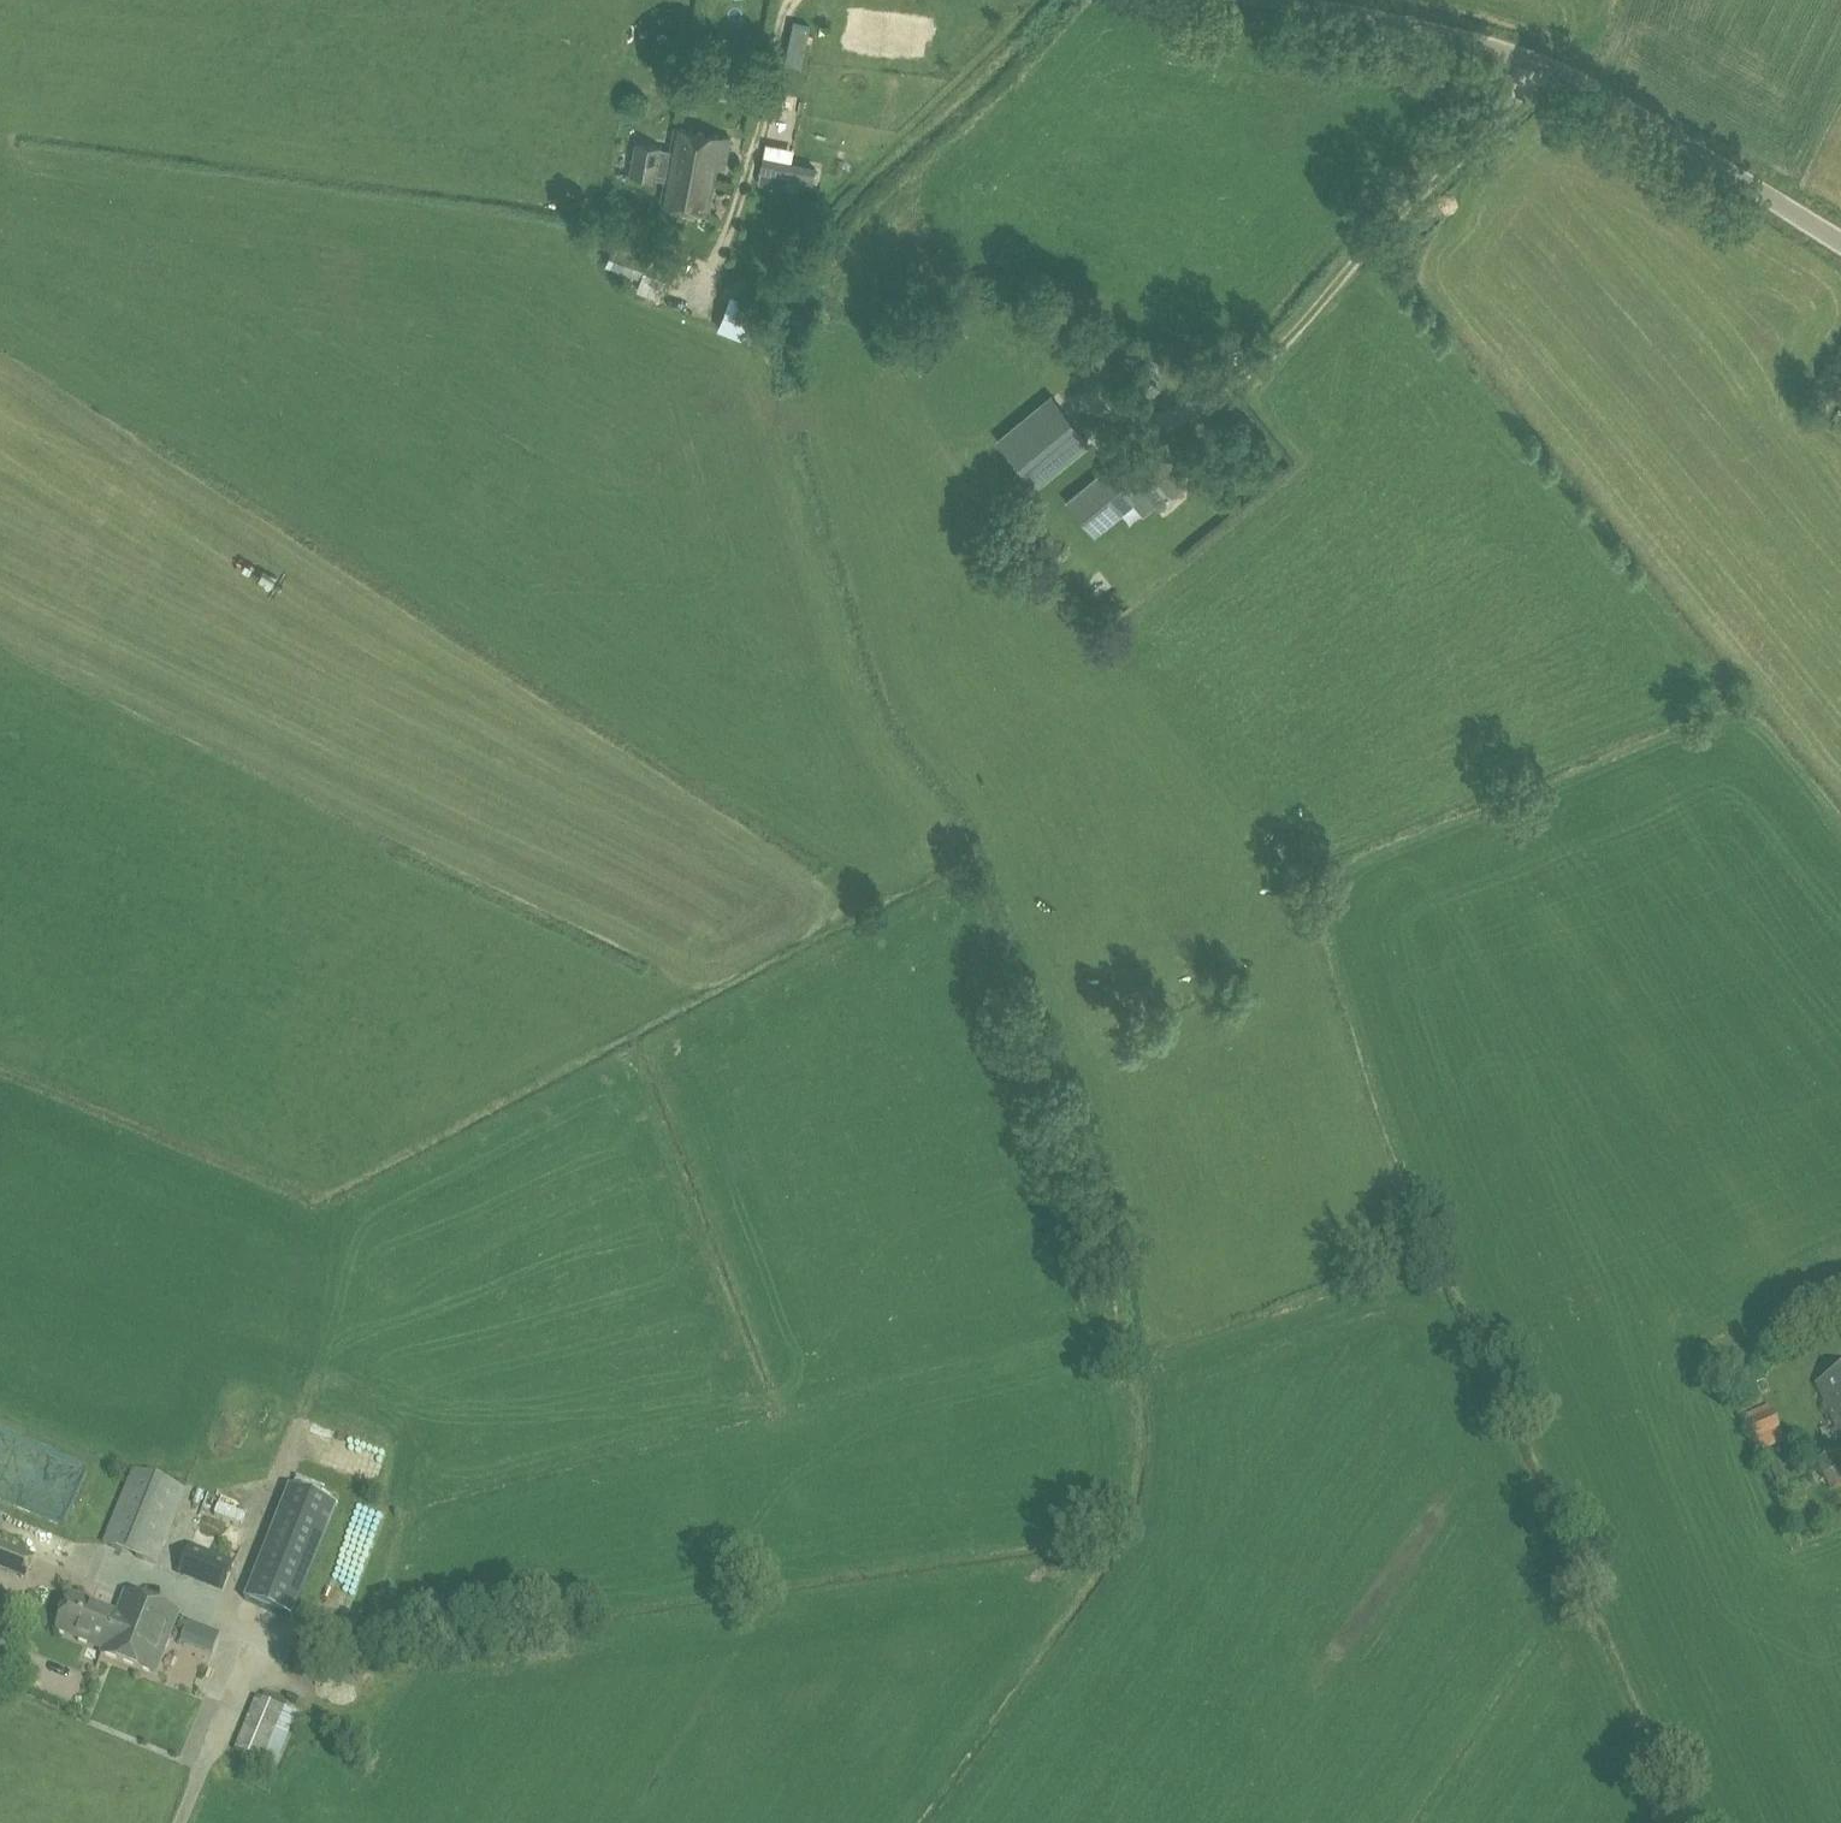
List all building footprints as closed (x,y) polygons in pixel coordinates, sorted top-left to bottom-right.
[(676,127),(671,151),(666,180),(662,201),(709,210),(718,164),(724,165),(729,137),(676,127)] [(666,180),(671,151),(660,149),(660,148),(636,143),(630,173),(666,180)] [(816,169),(763,159),(759,181),(787,186),(788,178),(813,182),(816,169)] [(606,265),(620,270),(618,277),(640,285),(638,290),(663,298),(676,260),(615,240),(606,265)] [(752,341),(756,332),(766,307),(733,294),(719,329),(752,341)] [(1121,391),(1141,409),(1161,387),(1158,383),(1163,378),(1146,363),(1121,391)] [(1051,397),(998,441),(1032,483),(1085,439),(1051,397)] [(1109,469),(1094,483),(1068,502),(1081,517),(1106,496),(1119,511),(1134,498),(1131,495),(1139,488),(1157,508),(1187,483),(1158,448),(1119,481),(1109,469)] [(1816,1385),(1840,1441),(1840,1374),(1816,1385)] [(1746,1413),(1757,1438),(1780,1428),(1769,1403),(1746,1413)] [(157,1565),(187,1490),(133,1468),(103,1543),(157,1565)] [(338,1505),(289,1485),(249,1578),(243,1597),(270,1606),(291,1615),(338,1505)] [(0,1541),(0,1568),(27,1579),(35,1556),(0,1541)] [(192,1545),(179,1573),(222,1592),(235,1563),(192,1545)] [(126,1592),(118,1614),(104,1648),(102,1654),(155,1675),(179,1613),(126,1592)] [(57,1629),(104,1648),(118,1614),(71,1596),(57,1629)] [(220,1632),(188,1620),(180,1641),(212,1654),(220,1632)] [(0,1655),(0,1678),(8,1681),(16,1661),(0,1655)] [(285,1708),(257,1696),(234,1748),(264,1760),(285,1708)]
